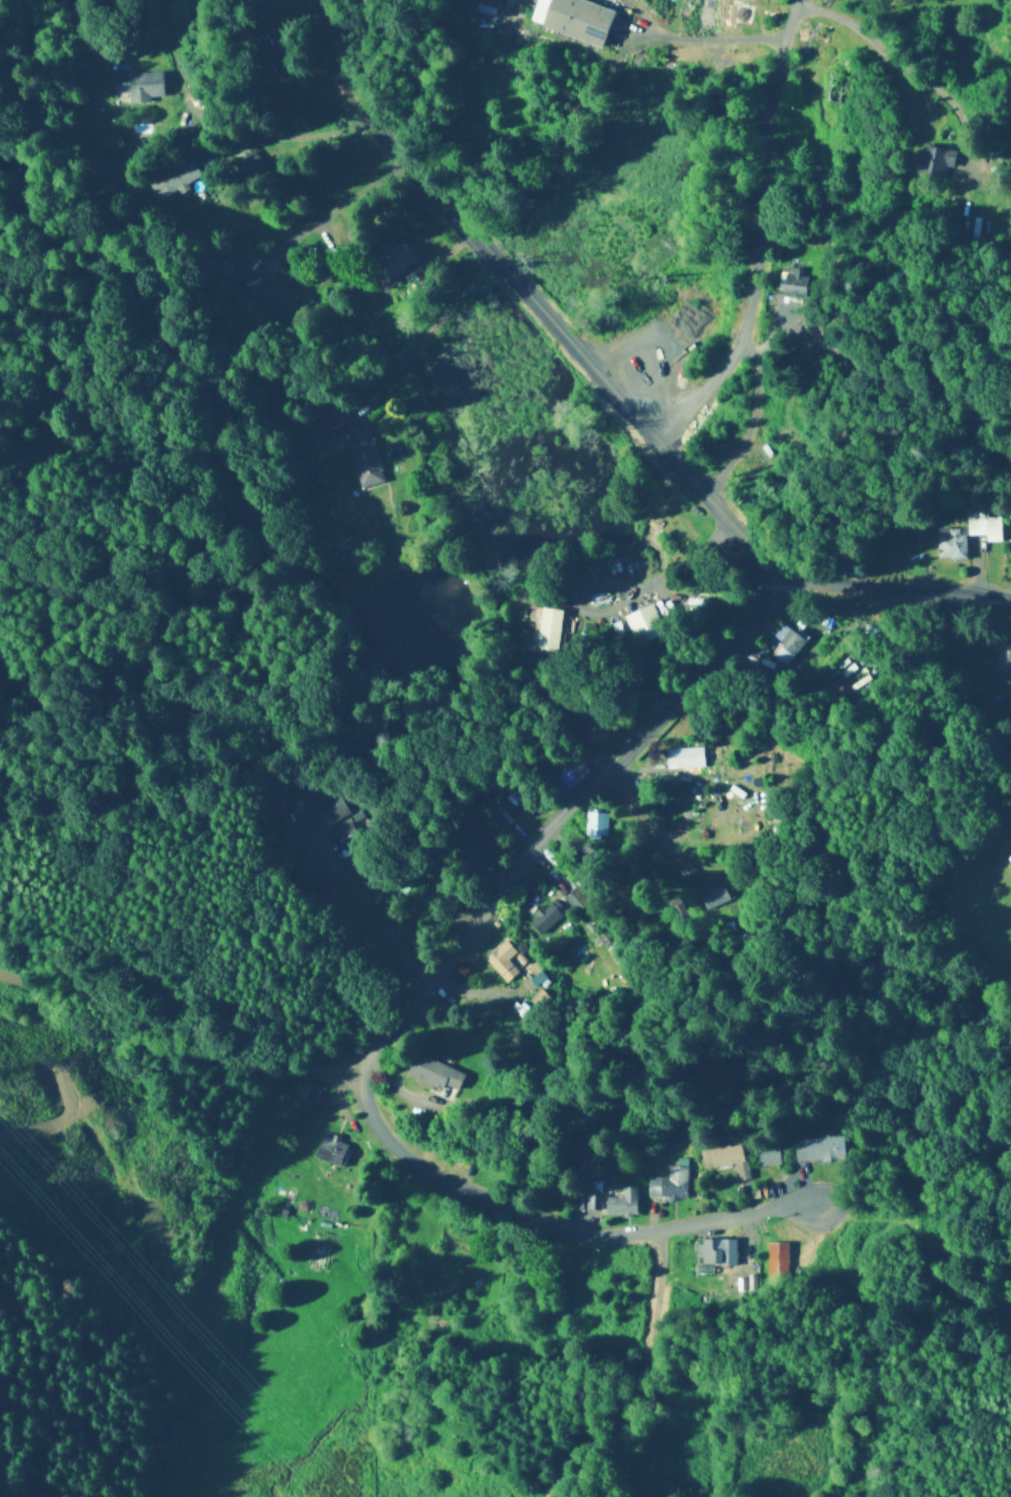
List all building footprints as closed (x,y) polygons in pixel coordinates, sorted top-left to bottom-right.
[(466,2),(501,11),(504,0),(467,0),(466,2)] [(537,26),(610,48),(621,10),(587,0),(544,0),(537,26)] [(108,92),(130,92),(130,103),(165,102),(164,72),(107,73),(108,92)] [(958,170),(962,153),(928,145),(921,175),(949,181),(952,169),(958,170)] [(158,203),(204,179),(193,157),(147,182),(158,203)] [(419,262),(404,239),(379,255),(394,278),(419,262)] [(809,279),(802,278),(803,270),(786,269),(785,298),(809,298),(809,279)] [(360,489),(386,483),(375,439),(369,440),(364,421),(344,426),(360,489)] [(938,562),(967,562),(967,538),(987,538),(987,545),(1004,545),(1004,518),(988,518),(988,513),(967,514),(967,531),(949,532),(949,538),(937,538),(938,562)] [(663,635),(653,606),(621,617),(631,646),(663,635)] [(566,613),(544,609),(536,652),(557,656),(566,613)] [(788,669),(809,642),(785,624),(771,642),(779,648),(768,663),(755,653),(750,659),(769,674),(779,662),(788,669)] [(992,647),(992,675),(1010,675),(1010,647),(992,647)] [(600,745),(610,719),(595,713),(585,740),(600,745)] [(661,771),(710,770),(709,758),(661,759),(661,771)] [(680,778),(647,778),(647,795),(680,795),(680,778)] [(335,829),(361,816),(350,794),(324,807),(335,829)] [(609,814),(587,814),(587,841),(609,841),(609,814)] [(341,856),(367,843),(357,824),(331,837),(341,856)] [(477,834),(479,855),(500,852),(498,831),(477,834)] [(685,887),(699,879),(690,864),(677,872),(685,887)] [(733,901),(725,880),(699,891),(707,912),(733,901)] [(576,916),(590,904),(577,888),(563,900),(576,916)] [(526,922),(539,936),(564,914),(552,900),(526,922)] [(507,961),(516,953),(505,940),(483,959),(504,984),(517,973),(507,961)] [(449,1068),(433,1063),(431,1070),(413,1064),(407,1084),(441,1095),(449,1068)] [(275,1121),(286,1131),(296,1118),(285,1109),(275,1121)] [(312,1160),(340,1169),(348,1144),(320,1135),(312,1160)] [(794,1141),(795,1162),(846,1160),(845,1139),(794,1141)] [(708,1171),(744,1163),(740,1142),(704,1151),(708,1171)] [(779,1167),(779,1148),(754,1148),(754,1167),(779,1167)] [(686,1168),(666,1168),(666,1178),(646,1178),(646,1201),(686,1201),(686,1168)] [(604,1217),(636,1217),(636,1188),(620,1188),(620,1199),(604,1199),(604,1217)] [(724,1253),(723,1243),(697,1243),(697,1266),(717,1265),(717,1277),(731,1277),(731,1253),(724,1253)] [(792,1281),(792,1246),(770,1246),(770,1281),(792,1281)]
